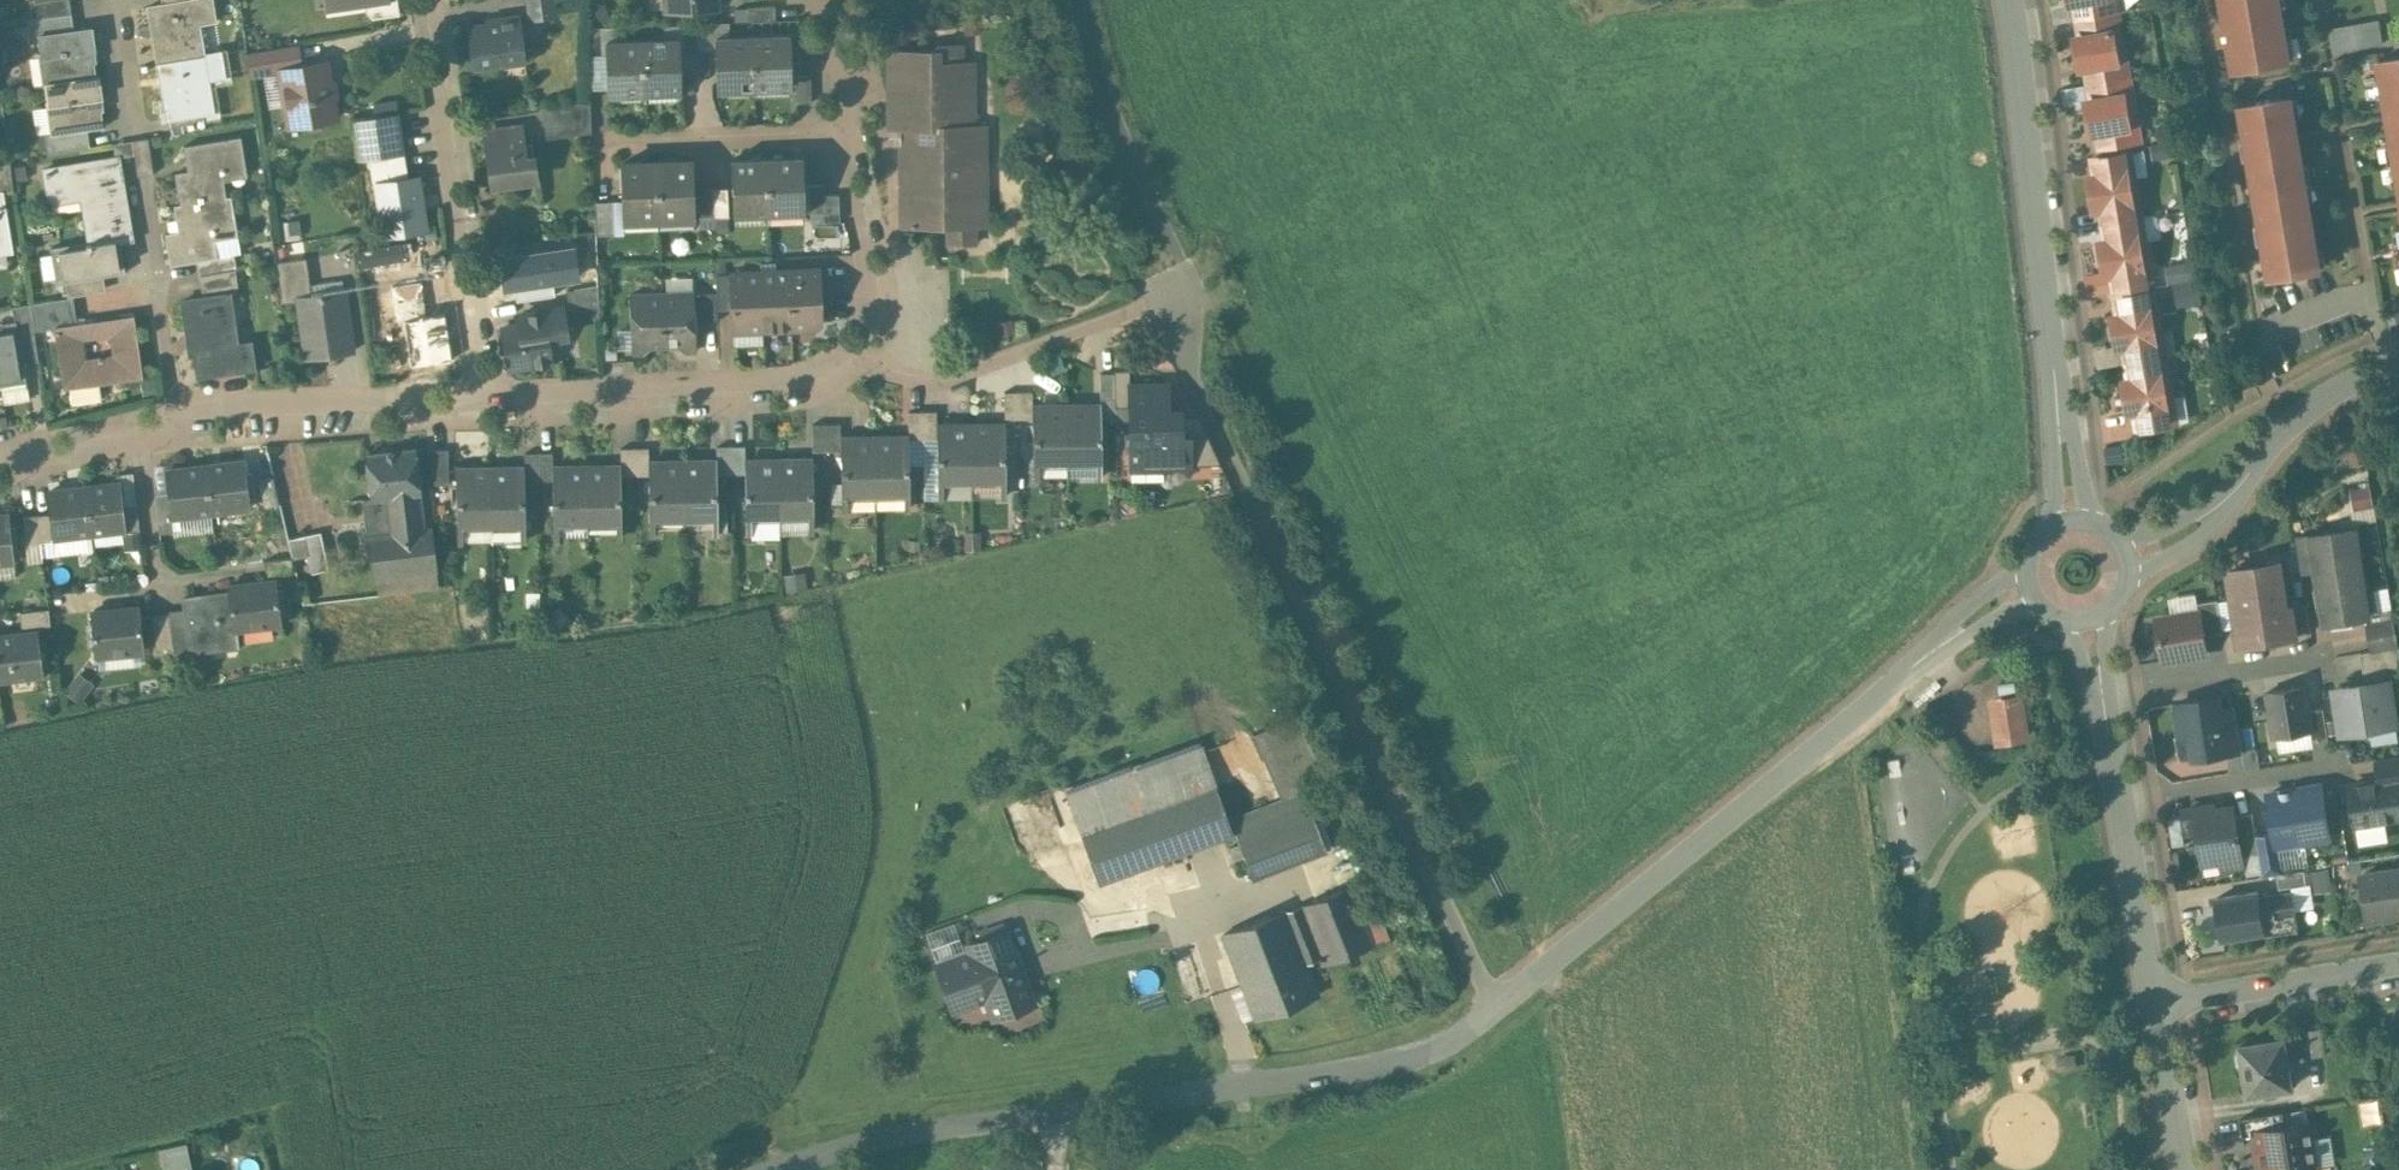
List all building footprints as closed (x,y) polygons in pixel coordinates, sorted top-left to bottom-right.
[(33,18),(71,12),(70,0),(30,0),(33,18)] [(148,6),(157,62),(204,55),(204,53),(199,23),(216,20),(213,0),(181,0),(162,3),(148,6)] [(364,1),(366,12),(371,17),(399,13),(397,0),(372,0),(364,1)] [(531,19),(554,15),(552,0),(529,0),(531,19)] [(2069,2),(2075,1),(2078,18),(2111,12),(2108,0),(2068,0),(2069,2)] [(2278,0),(2224,0),(2228,24),(2220,25),(2223,39),(2230,37),(2235,67),(2288,58),(2278,0)] [(775,5),(748,6),(748,20),(776,19),(775,5)] [(33,18),(27,19),(30,36),(39,34),(74,29),(71,12),(33,18)] [(2111,12),(2078,18),(2081,35),(2075,36),(2080,67),(2086,66),(2089,83),(2122,77),(2118,54),(2123,53),(2120,34),(2115,35),(2111,12)] [(519,16),(487,20),(487,24),(468,27),(474,66),(525,58),(519,16)] [(2383,16),(2331,25),(2335,49),(2387,40),(2383,16)] [(729,21),(697,22),(697,23),(698,50),(712,50),(711,46),(717,46),(716,36),(729,36),(729,21)] [(697,23),(682,23),(683,51),(698,50),(697,23)] [(74,29),(39,34),(42,53),(40,53),(44,84),(46,84),(49,102),(47,102),(51,132),(51,133),(87,128),(102,125),(98,97),(102,97),(99,75),(95,76),(92,49),(95,49),(92,27),(74,29)] [(789,33),(752,35),(754,83),(791,81),(789,33)] [(729,36),(716,36),(717,46),(718,84),(754,83),(752,35),(729,36)] [(678,37),(642,39),(644,93),(681,91),(678,37)] [(642,39),(606,40),(608,94),(644,93),(642,39)] [(298,44),(247,53),(251,75),(281,70),(280,69),(301,65),(298,44)] [(936,50),(888,50),(889,128),(900,128),(901,227),(948,226),(948,244),(975,243),(975,226),(986,226),(986,124),(974,124),(973,61),(962,61),(962,44),(936,44),(936,50)] [(204,55),(157,62),(167,119),(168,119),(204,113),(214,112),(208,79),(225,76),(221,51),(204,53),(204,55)] [(2380,58),(2398,171),(2398,55),(2380,58)] [(301,65),(280,69),(281,70),(290,125),(308,122),(309,126),(312,128),(322,126),(324,123),(323,120),(335,118),(325,61),(301,65)] [(811,102),(810,75),(796,75),(797,102),(811,102)] [(2122,77),(2089,83),(2092,100),(2086,101),(2092,131),(2098,130),(2101,148),(2133,142),(2129,119),(2135,117),(2131,99),(2126,100),(2122,77)] [(2290,95),(2242,103),(2248,139),(2243,140),(2243,138),(2241,138),(2244,157),(2246,157),(2246,155),(2251,155),(2262,223),(2257,224),(2257,223),(2255,223),(2258,242),(2260,241),(2260,240),(2265,239),(2271,274),(2319,266),(2290,95)] [(590,100),(542,107),(545,127),(573,123),(575,134),(592,132),(590,100)] [(399,112),(354,119),(360,160),(370,158),(373,158),(398,154),(404,154),(402,134),(399,112)] [(204,113),(168,119),(171,133),(206,127),(204,113)] [(522,125),(483,130),(491,185),(538,178),(534,156),(527,157),(522,125)] [(87,128),(51,133),(51,132),(44,133),(47,153),(90,147),(87,128)] [(241,136),(184,145),(188,170),(175,172),(180,204),(226,196),(223,173),(246,169),(241,136)] [(148,137),(132,140),(137,175),(154,173),(148,137)] [(2125,151),(2092,157),(2095,175),(2089,176),(2095,207),(2100,206),(2103,223),(2136,217),(2132,194),(2138,193),(2135,174),(2129,175),(2125,151)] [(398,154),(373,158),(370,158),(375,187),(379,186),(386,231),(423,226),(417,180),(409,181),(404,154),(398,154)] [(802,156),(767,157),(769,213),(805,212),(802,156)] [(118,157),(44,169),(50,202),(82,196),(89,240),(90,246),(120,240),(132,238),(118,157)] [(767,157),(731,159),(733,215),(769,213),(767,157)] [(0,162),(0,192),(1,194),(14,192),(10,160),(0,162)] [(692,160),(657,162),(659,218),(660,218),(660,213),(692,211),(693,217),(694,217),(693,186),(692,160)] [(657,162),(621,163),(623,220),(625,220),(625,214),(657,213),(658,218),(659,218),(657,162)] [(823,184),(809,184),(810,212),(825,211),(824,195),(823,184)] [(713,185),(693,186),(694,217),(714,216),(713,188),(713,185)] [(713,188),(714,216),(728,215),(727,188),(713,188)] [(9,248),(1,194),(0,192),(0,249),(9,248)] [(838,194),(824,195),(825,211),(825,222),(839,221),(838,194)] [(180,204),(174,205),(179,231),(166,233),(171,265),(197,260),(217,257),(217,255),(213,232),(237,228),(231,195),(226,196),(180,204)] [(614,200),(594,201),(596,235),(615,234),(614,200)] [(810,212),(811,223),(825,222),(825,211),(810,212)] [(2136,217),(2103,223),(2106,240),(2100,241),(2106,272),(2111,271),(2115,289),(2147,283),(2143,259),(2149,258),(2146,239),(2140,240),(2136,217)] [(89,240),(51,247),(57,283),(125,272),(120,240),(90,246),(89,240)] [(234,252),(217,255),(217,257),(197,260),(200,275),(228,270),(236,268),(234,252)] [(2178,303),(2202,299),(2196,259),(2172,263),(2178,303)] [(308,270),(280,275),(278,261),(277,261),(282,301),(298,299),(298,296),(312,294),(310,284),(308,270)] [(819,269),(731,273),(733,330),(816,327),(821,321),(819,269)] [(228,270),(200,275),(202,289),(230,284),(228,270)] [(597,271),(565,275),(567,289),(591,286),(592,287),(598,287),(597,271)] [(342,279),(310,284),(312,294),(344,289),(342,279)] [(422,280),(391,285),(397,321),(404,320),(411,367),(453,360),(445,312),(427,315),(422,280)] [(591,286),(567,289),(569,307),(594,303),(592,287),(591,286)] [(312,294),(298,296),(298,299),(307,357),(353,350),(344,289),(312,294)] [(2148,290),(2116,296),(2119,313),(2113,314),(2118,346),(2124,345),(2127,361),(2160,355),(2156,332),(2161,331),(2158,313),(2152,314),(2148,290)] [(694,291),(662,292),(664,344),(678,343),(686,350),(696,350),(695,321),(694,292),(694,291)] [(717,291),(694,292),(695,321),(718,320),(717,291)] [(662,292),(630,294),(633,353),(643,352),(650,344),(664,344),(662,292)] [(230,293),(182,300),(187,334),(192,333),(198,376),(255,368),(251,342),(227,345),(224,329),(235,327),(230,293)] [(73,296),(31,303),(35,330),(55,327),(55,326),(77,322),(73,296)] [(31,303),(13,306),(15,320),(17,320),(24,362),(39,360),(31,303)] [(562,308),(518,315),(519,324),(502,327),(508,368),(552,361),(548,333),(566,330),(562,308)] [(77,322),(55,326),(55,327),(64,388),(144,377),(134,314),(77,322)] [(2,322),(3,326),(0,327),(0,375),(2,386),(27,381),(24,362),(17,320),(15,320),(2,322)] [(2160,355),(2127,361),(2130,378),(2124,379),(2129,410),(2135,409),(2138,427),(2171,421),(2167,397),(2172,396),(2169,378),(2164,379),(2160,355)] [(1130,381),(1129,366),(1113,366),(1114,372),(1114,399),(1115,404),(1130,404),(1130,381)] [(1114,399),(1114,372),(1099,372),(1099,400),(1114,399)] [(1164,380),(1130,381),(1130,404),(1131,429),(1139,429),(1140,453),(1166,452),(1166,465),(1193,465),(1193,463),(1192,434),(1192,432),(1184,432),(1183,414),(1170,414),(1170,399),(1165,399),(1164,380)] [(1031,417),(1031,390),(1018,391),(1018,418),(1031,417)] [(1018,418),(1018,391),(1004,391),(1004,418),(1018,418)] [(1065,405),(1065,406),(1052,406),(1052,405),(1037,405),(1038,423),(1032,423),(1033,460),(1067,459),(1066,405),(1065,405)] [(1101,459),(1100,405),(1080,405),(1080,406),(1068,406),(1068,405),(1066,405),(1067,459),(1101,459)] [(935,437),(935,410),(922,411),(923,437),(935,437)] [(923,437),(922,411),(907,411),(908,438),(923,437)] [(839,450),(839,422),(826,423),(826,450),(839,450)] [(826,423),(811,423),(812,451),(826,450),(826,423)] [(956,426),(956,424),(941,425),(942,442),(936,442),(937,480),(971,479),(970,424),(969,424),(969,425),(956,426)] [(1004,424),(985,424),(985,425),(973,425),(973,424),(970,424),(971,479),(1005,479),(1004,424)] [(1220,463),(1207,434),(1192,434),(1193,463),(1220,463)] [(902,454),(902,436),(888,436),(887,438),(876,438),(876,437),(874,437),(875,492),(908,491),(907,454),(902,454)] [(859,438),(845,438),(845,455),(840,455),(841,493),(875,492),(874,437),(871,437),(871,439),(859,439),(859,438)] [(730,445),(716,446),(716,473),(731,472),(730,445)] [(743,472),(742,445),(730,445),(731,472),(743,472)] [(634,447),(620,447),(621,474),(635,474),(634,447)] [(647,447),(634,447),(635,474),(647,474),(647,447)] [(389,523),(367,526),(373,576),(437,568),(433,538),(425,539),(417,491),(421,491),(416,448),(366,454),(371,497),(386,495),(389,523)] [(446,448),(432,449),(434,483),(447,482),(446,448)] [(538,452),(524,452),(524,480),(538,479),(538,452)] [(552,479),(552,452),(538,452),(538,479),(552,479)] [(764,461),(764,460),(749,460),(749,477),(744,478),(745,515),(780,514),(779,459),(775,459),(775,461),(764,461)] [(812,513),(811,459),(792,459),(792,461),(780,461),(780,459),(779,459),(780,514),(812,513)] [(244,460),(205,465),(211,511),(250,506),(244,460)] [(269,460),(253,463),(263,506),(279,502),(269,460)] [(668,463),(667,462),(652,462),(653,479),(648,479),(649,516),(684,516),(682,461),(679,461),(679,463),(668,463)] [(710,478),(709,461),(695,461),(695,462),(684,463),(684,461),(682,461),(684,516),(716,515),(715,478),(710,478)] [(205,465),(166,470),(169,491),(172,516),(211,511),(205,465)] [(615,465),(601,466),(601,467),(588,467),(587,466),(586,466),(587,520),(621,520),(620,482),(616,483),(615,465)] [(519,466),(504,467),(504,468),(492,468),(492,467),(490,467),(491,522),(525,521),(524,483),(519,484),(519,466)] [(572,467),(572,466),(557,466),(558,484),(553,484),(554,521),(587,520),(586,466),(585,466),(585,467),(572,467)] [(474,468),(474,467),(456,468),(457,522),(491,522),(490,467),(488,467),(488,468),(474,468)] [(121,481),(85,486),(91,532),(126,528),(123,505),(121,481)] [(85,486),(49,490),(51,512),(55,536),(91,532),(85,486)] [(169,491),(155,493),(158,522),(172,520),(172,516),(169,491)] [(877,506),(878,496),(852,496),(852,505),(877,506)] [(136,503),(123,505),(126,528),(127,532),(140,531),(136,503)] [(51,512),(37,514),(40,541),(55,539),(55,536),(51,512)] [(0,514),(0,562),(14,560),(8,513),(0,514)] [(37,514),(22,515),(25,542),(40,541),(37,514)] [(321,531),(304,535),(312,572),(328,569),(321,531)] [(2359,552),(2329,557),(2325,533),(2310,535),(2316,568),(2325,623),(2369,615),(2359,552)] [(2310,535),(2296,537),(2301,570),(2316,568),(2310,535)] [(292,556),(266,560),(268,571),(294,568),(292,556)] [(2271,564),(2228,571),(2240,644),(2297,635),(2297,633),(2292,606),(2290,606),(2283,607),(2280,586),(2275,587),(2271,564)] [(231,590),(236,630),(282,624),(276,578),(230,584),(231,590)] [(236,630),(231,590),(184,596),(185,606),(191,651),(218,648),(218,643),(237,641),(236,630)] [(2218,599),(2197,602),(2199,611),(2200,611),(2204,635),(2223,632),(2218,599)] [(2307,602),(2290,605),(2290,606),(2292,606),(2297,633),(2311,630),(2307,602)] [(185,606),(169,608),(169,611),(173,644),(175,654),(191,651),(185,606)] [(140,607),(93,612),(97,656),(145,651),(140,607)] [(49,608),(19,612),(21,626),(51,623),(49,608)] [(169,611),(153,613),(157,646),(173,644),(169,611)] [(2199,611),(2157,618),(2163,659),(2207,652),(2204,635),(2200,611),(2199,611)] [(2394,617),(2366,622),(2372,650),(2398,645),(2394,617)] [(42,673),(36,630),(0,635),(0,679),(42,673)] [(2361,652),(2366,682),(2389,679),(2389,681),(2398,679),(2398,645),(2372,650),(2361,652)] [(80,697),(91,682),(79,673),(68,688),(80,697)] [(2366,682),(2336,687),(2342,731),(2359,728),(2371,736),(2379,725),(2396,722),(2389,681),(2389,679),(2366,682)] [(2305,685),(2266,691),(2273,735),(2311,729),(2313,729),(2310,709),(2305,685)] [(2021,695),(2005,697),(2006,706),(1993,708),(1998,741),(2027,737),(2021,695)] [(2218,695),(2177,702),(2182,734),(2189,733),(2192,752),(2207,749),(2208,754),(2227,751),(2220,708),(2218,695)] [(2235,706),(2220,708),(2227,751),(2242,749),(2235,706)] [(2323,707),(2310,709),(2313,729),(2311,729),(2313,738),(2328,735),(2323,707)] [(1297,716),(1252,732),(1281,797),(1326,780),(1297,716)] [(1112,770),(1064,787),(1099,881),(1166,857),(1149,811),(1217,787),(1218,787),(1204,749),(1116,782),(1112,770)] [(2261,749),(2231,752),(2233,769),(2263,766),(2261,749)] [(2376,758),(2380,780),(2398,777),(2398,754),(2376,758)] [(2350,785),(2356,823),(2398,816),(2398,777),(2380,780),(2350,785)] [(2321,784),(2269,792),(2275,832),(2277,844),(2279,844),(2329,836),(2321,784)] [(1217,787),(1149,811),(1166,857),(1233,832),(1217,787)] [(1303,791),(1230,819),(1237,836),(1236,837),(1252,878),(1325,849),(1303,791)] [(2211,802),(2209,802),(2207,802),(2206,803),(2204,804),(2203,806),(2202,808),(2183,811),(2186,834),(2198,832),(2203,861),(2242,854),(2236,815),(2218,818),(2216,807),(2215,805),(2213,803),(2211,802)] [(2252,812),(2236,815),(2242,854),(2258,851),(2262,875),(2263,875),(2256,835),(2252,812)] [(2275,832),(2256,835),(2263,875),(2278,873),(2283,872),(2279,844),(2277,844),(2275,832)] [(2283,872),(2278,873),(2280,888),(2307,884),(2304,868),(2283,872)] [(2362,874),(2369,919),(2398,914),(2398,868),(2362,874)] [(1284,910),(1224,932),(1256,1017),(1317,994),(1305,962),(1318,957),(1320,960),(1322,959),(1323,963),(1388,938),(1377,908),(1362,914),(1351,885),(1284,911),(1284,910)] [(2258,890),(2218,897),(2224,936),(2264,930),(2264,926),(2297,921),(2292,891),(2259,896),(2258,890)] [(1006,930),(968,943),(971,951),(936,964),(952,1007),(986,995),(994,1016),(1032,1002),(1006,930)] [(2285,1036),(2242,1044),(2243,1047),(2239,1051),(2240,1062),(2246,1066),(2250,1091),(2292,1084),(2285,1036)] [(2283,1111),(2240,1117),(2243,1134),(2257,1132),(2257,1131),(2286,1126),(2283,1111)] [(2257,1131),(2257,1132),(2259,1143),(2254,1143),(2255,1151),(2260,1150),(2263,1169),(2306,1169),(2305,1168),(2317,1166),(2310,1122),(2286,1126),(2257,1131)] [(196,1166),(190,1139),(162,1146),(167,1169),(176,1169),(196,1166)]
